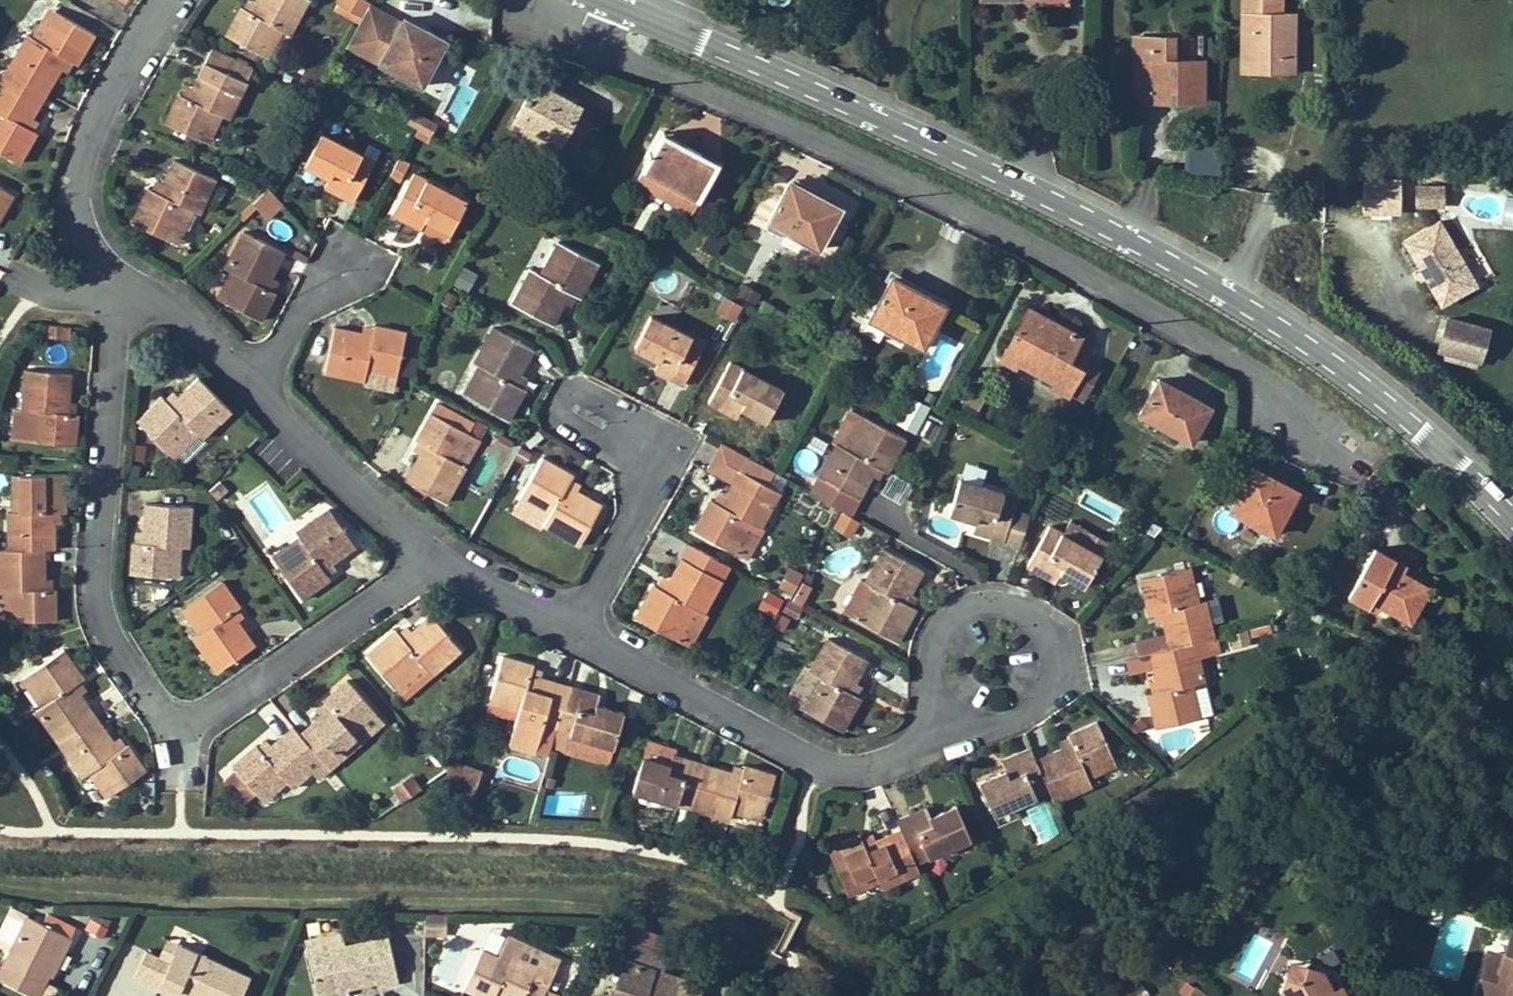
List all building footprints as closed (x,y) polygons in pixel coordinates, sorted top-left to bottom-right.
[(228,34),(268,54),(281,28),(292,34),(309,0),(258,0),(253,11),(242,6),(228,34)] [(371,0),(341,0),(340,1),(364,13),(371,0)] [(381,60),(404,17),(372,0),(371,0),(364,13),(348,43),(381,60)] [(1293,11),(1283,11),(1283,0),(1243,0),(1242,72),(1292,73),(1293,11)] [(33,37),(38,40),(55,11),(50,8),(33,37)] [(77,65),(95,34),(55,11),(38,40),(33,37),(28,34),(7,70),(47,93),(61,68),(67,59),(72,62),(77,65)] [(449,35),(406,13),(404,17),(381,60),(424,83),(449,35)] [(1203,101),(1203,60),(1173,60),(1174,37),(1134,37),(1134,101),(1203,101)] [(230,115),(253,63),(213,46),(192,93),(181,89),(167,121),(210,140),(223,112),(230,115)] [(61,68),(67,72),(72,62),(67,59),(61,68)] [(20,163),(37,132),(33,130),(27,127),(32,118),(47,93),(7,70),(0,82),(0,151),(20,163)] [(520,114),(560,134),(555,144),(573,153),(593,115),(576,106),(580,99),(539,78),(520,114)] [(432,134),(439,119),(416,107),(409,121),(432,134)] [(555,144),(560,134),(520,114),(515,123),(555,144)] [(27,127),(33,130),(38,121),(32,118),(27,127)] [(353,200),(369,167),(358,161),(364,148),(324,128),(308,160),(334,174),(327,187),(353,200)] [(700,196),(721,158),(664,128),(644,165),(700,196)] [(1216,180),(1217,151),(1188,151),(1187,180),(1216,180)] [(412,161),(399,154),(390,171),(403,178),(412,161)] [(216,176),(175,157),(161,187),(149,182),(132,220),(179,242),(195,207),(201,210),(216,176)] [(700,196),(644,165),(637,178),(693,209),(700,196)] [(452,228),(469,195),(416,168),(395,209),(425,224),(430,216),(452,228)] [(792,177),(766,225),(785,236),(791,226),(822,243),(843,205),(792,177)] [(253,201),(269,218),(286,202),(270,184),(253,201)] [(1441,206),(1441,186),(1416,185),(1416,206),(1441,206)] [(13,194),(0,187),(0,217),(13,194)] [(1476,282),(1439,218),(1404,238),(1442,302),(1476,282)] [(711,227),(701,249),(714,255),(724,233),(711,227)] [(284,253),(243,231),(226,264),(234,269),(220,296),(262,318),(275,293),(266,288),(284,253)] [(529,269),(513,301),(553,322),(570,291),(582,297),(599,263),(555,240),(538,273),(529,269)] [(925,346),(947,302),(894,275),(871,318),(925,346)] [(741,281),(735,293),(754,302),(760,291),(741,281)] [(461,295),(448,287),(441,300),(453,307),(461,295)] [(735,320),(743,304),(725,294),(716,311),(735,320)] [(971,344),(981,317),(950,306),(940,333),(971,344)] [(1068,355),(1079,334),(1028,306),(1000,359),(1017,368),(1021,361),(1053,378),(1050,384),(1084,402),(1100,372),(1068,355)] [(683,379),(705,339),(655,312),(639,341),(662,353),(656,364),(683,379)] [(1490,326),(1449,315),(1440,348),(1482,359),(1490,326)] [(337,325),(327,368),(395,385),(408,329),(378,322),(375,334),(337,325)] [(481,365),(465,395),(509,419),(525,389),(513,382),(533,345),(492,324),(473,360),(481,365)] [(67,351),(69,327),(45,325),(43,349),(67,351)] [(766,418),(784,386),(733,358),(711,399),(736,412),(741,404),(766,418)] [(67,412),(67,402),(70,372),(24,368),(21,409),(13,408),(12,439),(75,445),(78,413),(73,413),(67,412)] [(1192,438),(1213,401),(1158,371),(1137,408),(1192,438)] [(231,410),(198,377),(178,397),(170,405),(166,400),(162,396),(137,421),(170,453),(194,430),(198,434),(202,438),(231,410)] [(170,405),(178,397),(173,393),(166,400),(170,405)] [(896,421),(916,432),(931,404),(911,394),(896,421)] [(434,411),(466,429),(474,416),(442,398),(434,411)] [(839,444),(814,491),(852,510),(876,466),(889,473),(907,439),(850,409),(834,441),(839,444)] [(481,438),(466,429),(434,411),(419,437),(429,443),(407,481),(444,502),(481,438)] [(943,423),(926,415),(919,430),(936,439),(943,423)] [(174,458),(198,434),(194,430),(170,453),(174,458)] [(724,441),(711,468),(737,481),(750,455),(724,441)] [(144,461),(145,446),(134,445),(133,460),(144,461)] [(514,510),(579,546),(604,502),(580,488),(583,483),(573,477),(576,473),(545,455),(514,510)] [(750,560),(766,528),(762,526),(788,474),(750,455),(737,481),(725,503),(709,495),(691,530),(750,560)] [(1279,532),(1303,485),(1254,460),(1230,507),(1279,532)] [(138,478),(140,466),(132,464),(130,476),(138,478)] [(66,512),(65,474),(19,475),(20,512),(13,512),(8,512),(9,550),(45,549),(55,549),(54,523),(54,512),(61,512),(66,512)] [(1017,505),(1020,493),(962,476),(951,514),(977,522),(975,530),(1007,539),(1017,505)] [(209,493),(216,500),(222,495),(216,487),(209,493)] [(189,547),(192,506),(146,503),(144,531),(143,542),(137,542),(133,542),(131,573),(173,576),(175,546),(181,546),(189,547)] [(1017,505),(1007,539),(1022,543),(1032,509),(1017,505)] [(355,546),(329,509),(296,532),(300,537),(303,542),(275,561),(302,598),(330,578),(327,574),(323,568),(332,562),(355,546)] [(840,510),(834,526),(855,535),(861,519),(840,510)] [(1086,583),(1105,550),(1051,521),(1027,564),(1054,579),(1060,568),(1086,583)] [(275,561),(303,542),(300,537),(272,556),(275,561)] [(1372,598),(1410,618),(1429,583),(1394,564),(1399,556),(1372,541),(1344,592),(1368,605),(1372,598)] [(684,556),(723,578),(731,563),(692,542),(684,556)] [(844,608),(899,639),(918,606),(912,603),(905,599),(911,588),(924,567),(884,545),(866,577),(862,575),(844,608)] [(179,577),(181,546),(175,546),(173,576),(179,577)] [(45,549),(9,550),(0,550),(0,590),(6,590),(13,590),(14,621),(56,620),(55,588),(52,589),(45,589),(45,549)] [(262,561),(257,554),(253,557),(258,564),(262,561)] [(666,589),(653,581),(634,615),(690,646),(708,613),(704,611),(723,578),(684,556),(666,589)] [(327,574),(336,568),(332,562),(323,568),(327,574)] [(1154,648),(1218,634),(1210,598),(1199,600),(1191,562),(1139,573),(1147,612),(1155,610),(1158,621),(1163,619),(1165,630),(1137,636),(1141,651),(1154,648)] [(778,585),(790,592),(801,575),(789,568),(778,585)] [(240,607),(222,581),(187,606),(205,631),(194,638),(217,672),(254,645),(232,613),(240,607)] [(911,588),(905,599),(912,603),(918,592),(911,588)] [(777,612),(785,597),(770,589),(762,604),(777,612)] [(205,631),(187,606),(182,609),(200,634),(205,631)] [(461,650),(431,615),(411,632),(403,639),(399,634),(395,630),(367,655),(397,689),(424,665),(432,675),(461,650)] [(1231,630),(1234,645),(1252,642),(1249,626),(1231,630)] [(403,639),(411,632),(407,627),(399,634),(403,639)] [(1156,726),(1202,716),(1194,680),(1208,677),(1203,653),(1222,649),(1218,634),(1154,648),(1163,690),(1148,693),(1156,726)] [(821,674),(804,705),(845,727),(862,696),(848,688),(865,656),(826,635),(808,667),(821,674)] [(43,656),(38,642),(23,647),(28,660),(43,656)] [(59,743),(97,717),(80,693),(74,684),(84,678),(64,649),(26,675),(45,703),(40,707),(36,710),(59,743)] [(551,746),(569,686),(540,678),(530,675),(532,668),(533,665),(503,656),(491,697),(521,705),(509,744),(549,755),(551,746)] [(405,698),(432,675),(424,665),(397,689),(405,698)] [(540,678),(542,671),(532,668),(530,675),(540,678)] [(45,703),(26,675),(21,679),(40,707),(45,703)] [(384,722),(348,680),(324,700),(326,703),(330,708),(322,715),(300,734),(330,769),(384,722)] [(86,689),(80,681),(74,684),(80,693),(86,689)] [(614,746),(624,712),(602,706),(601,710),(596,709),(597,704),(600,695),(569,686),(551,746),(565,751),(570,734),(614,746)] [(517,718),(521,705),(491,697),(487,710),(517,718)] [(322,715),(330,708),(326,703),(318,710),(322,715)] [(1091,773),(1118,761),(1099,716),(1071,728),(1076,741),(1036,758),(1049,789),(1054,800),(1095,783),(1091,773)] [(146,770),(128,744),(125,746),(120,750),(113,741),(97,717),(59,743),(83,777),(88,773),(94,769),(111,794),(146,770)] [(300,734),(294,726),(271,746),(263,753),(259,748),(257,745),(233,766),(237,770),(224,781),(244,804),(256,793),(260,798),(284,778),(287,782),(292,788),(312,771),(318,779),(330,769),(300,734)] [(614,746),(570,734),(565,751),(609,763),(614,746)] [(436,736),(427,743),(435,753),(444,745),(436,736)] [(125,746),(119,737),(113,741),(120,750),(125,746)] [(263,753),(271,746),(267,741),(259,748),(263,753)] [(669,764),(672,754),(673,755),(674,750),(646,742),(642,756),(669,764)] [(1036,758),(1031,748),(1003,760),(1007,771),(981,781),(994,812),(1049,789),(1036,758)] [(690,808),(703,764),(673,755),(672,754),(669,764),(642,756),(632,791),(690,808)] [(763,815),(775,775),(745,766),(744,769),(742,775),(731,772),(703,764),(690,808),(730,820),(732,811),(734,806),(763,815)] [(472,799),(481,771),(465,765),(458,784),(472,799)] [(744,769),(733,766),(731,772),(742,775),(744,769)] [(111,794),(94,769),(88,773),(106,798),(111,794)] [(551,787),(554,778),(547,776),(545,786),(551,787)] [(420,790),(411,777),(394,788),(403,801),(420,790)] [(264,802),(287,782),(284,778),(260,798),(264,802)] [(904,828),(917,857),(974,831),(960,801),(934,813),(930,804),(899,819),(904,828)] [(763,815),(734,806),(732,811),(762,820),(763,815)] [(866,828),(830,845),(853,893),(880,880),(883,886),(923,868),(917,857),(904,828),(881,838),(877,828),(868,832),(866,828)] [(28,915),(12,907),(0,930),(0,945),(10,950),(28,915)] [(47,913),(43,922),(70,936),(75,927),(47,913)] [(425,913),(424,934),(445,934),(446,913),(425,913)] [(70,936),(43,922),(28,915),(10,950),(0,971),(0,979),(34,995),(38,995),(45,982),(49,974),(47,973),(58,950),(62,952),(70,936)] [(107,927),(93,920),(89,930),(102,937),(107,927)] [(304,939),(307,953),(344,945),(341,930),(304,939)] [(344,945),(307,953),(317,995),(348,989),(377,982),(378,987),(399,982),(388,935),(344,945)] [(464,988),(481,995),(494,995),(496,995),(543,995),(546,989),(559,961),(507,937),(498,956),(482,949),(464,988)] [(170,961),(178,943),(169,939),(160,957),(170,961)] [(1498,989),(1512,994),(1512,940),(1498,989)] [(666,954),(629,941),(611,995),(613,995),(697,995),(701,985),(660,971),(666,954)] [(251,977),(178,943),(170,961),(160,957),(146,950),(133,978),(158,989),(161,983),(187,995),(189,995),(242,995),(251,977)] [(51,975),(62,952),(58,950),(47,973),(49,974),(51,975)] [(1332,985),(1325,989),(1313,971),(1283,963),(1276,992),(1278,995),(1339,995),(1332,985)] [(1212,991),(1183,981),(1178,995),(1180,995),(1211,995),(1212,991)] [(38,995),(54,995),(57,992),(55,987),(45,982),(38,995)] [(158,989),(173,995),(187,995),(161,983),(158,989)]
